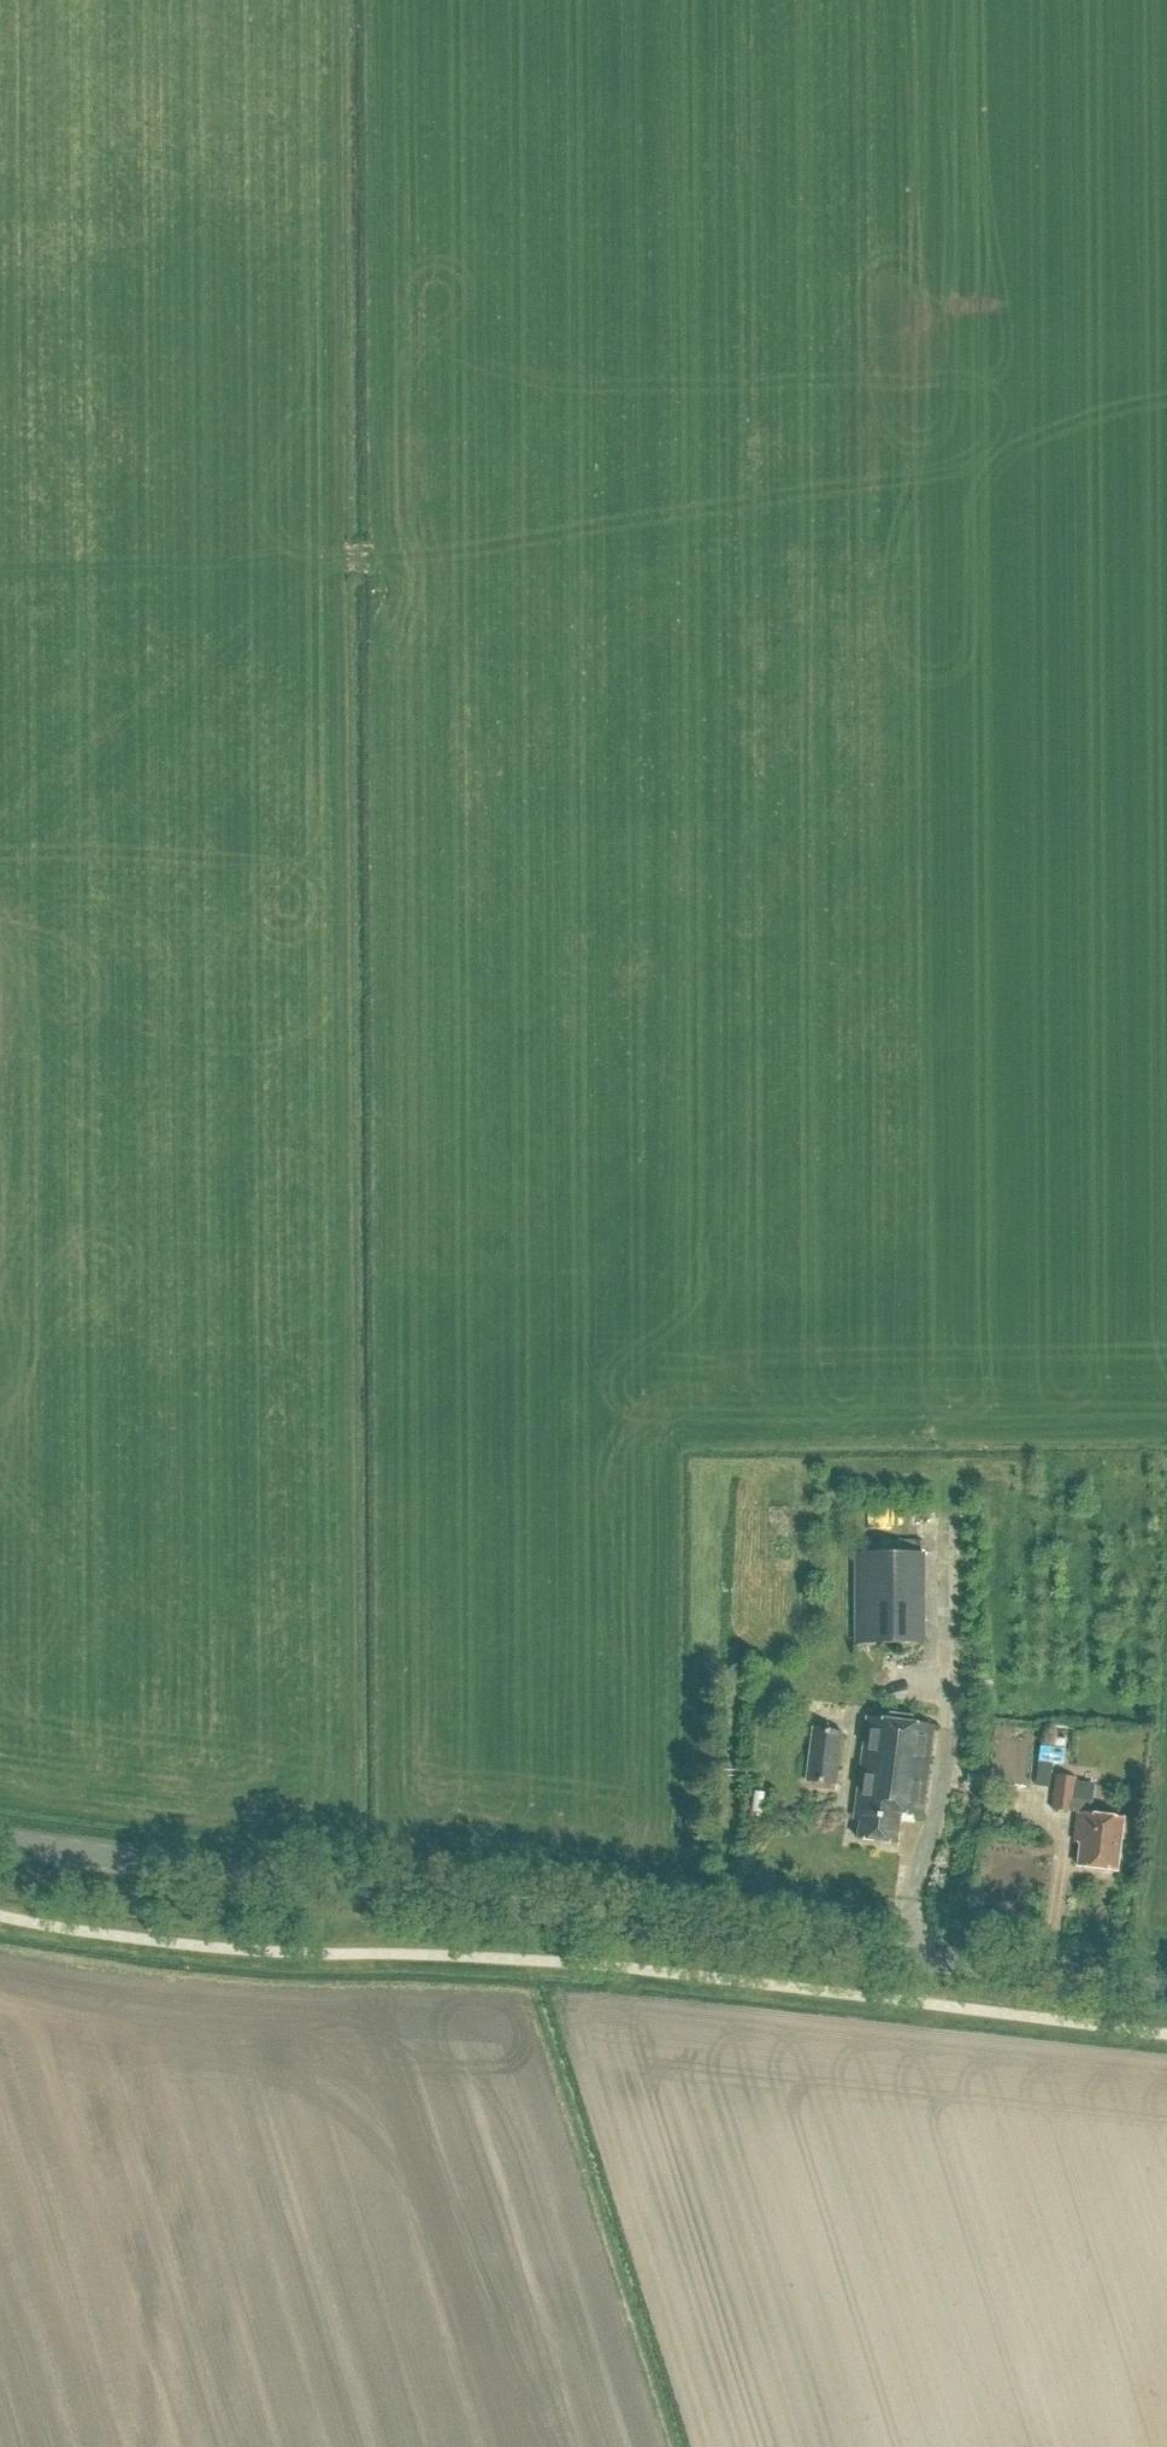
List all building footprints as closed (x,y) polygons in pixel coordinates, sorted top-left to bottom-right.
[(858,1646),(928,1645),(927,1555),(857,1556),(858,1646)] [(915,1724),(916,1716),(890,1713),(889,1720),(872,1718),(860,1808),(866,1809),(862,1839),(902,1844),(906,1815),(928,1817),(939,1727),(915,1724)] [(839,1789),(846,1734),(815,1730),(808,1785),(839,1789)] [(1052,1738),(1051,1748),(1064,1749),(1065,1740),(1052,1738)] [(969,1767),(969,1784),(990,1784),(990,1766),(969,1767)] [(1122,1872),(1128,1820),(1095,1816),(1097,1804),(1077,1802),(1080,1780),(1061,1777),(1057,1811),(1083,1814),(1081,1837),(1087,1838),(1083,1867),(1122,1872)]
